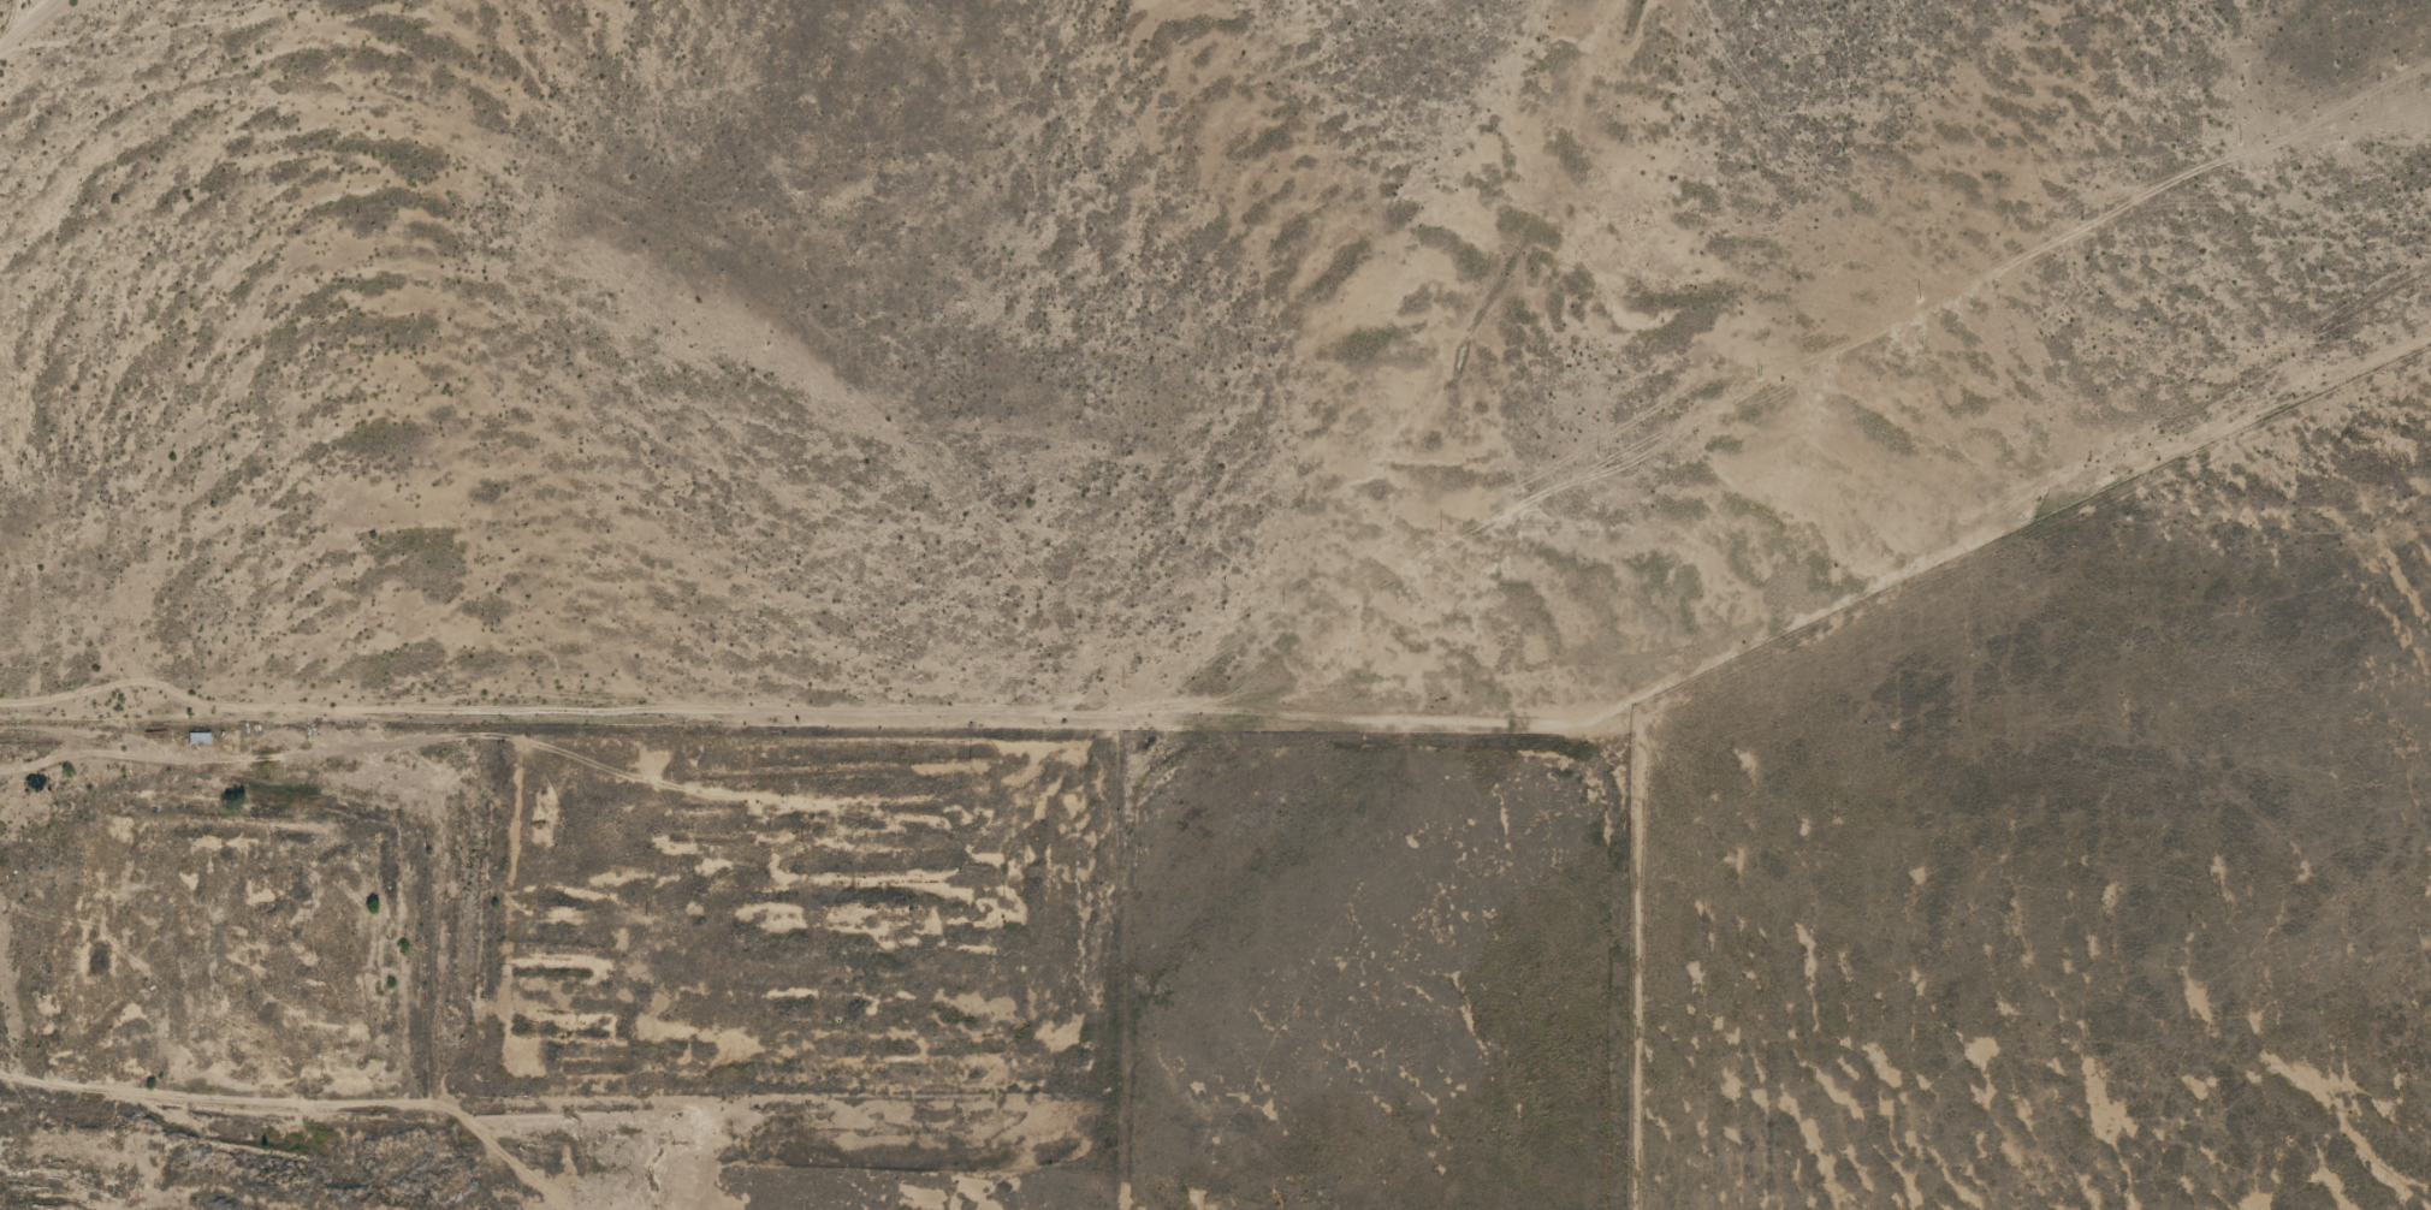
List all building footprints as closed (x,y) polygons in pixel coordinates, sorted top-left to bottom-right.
[(209,744),(209,734),(187,734),(187,744),(209,744)]
